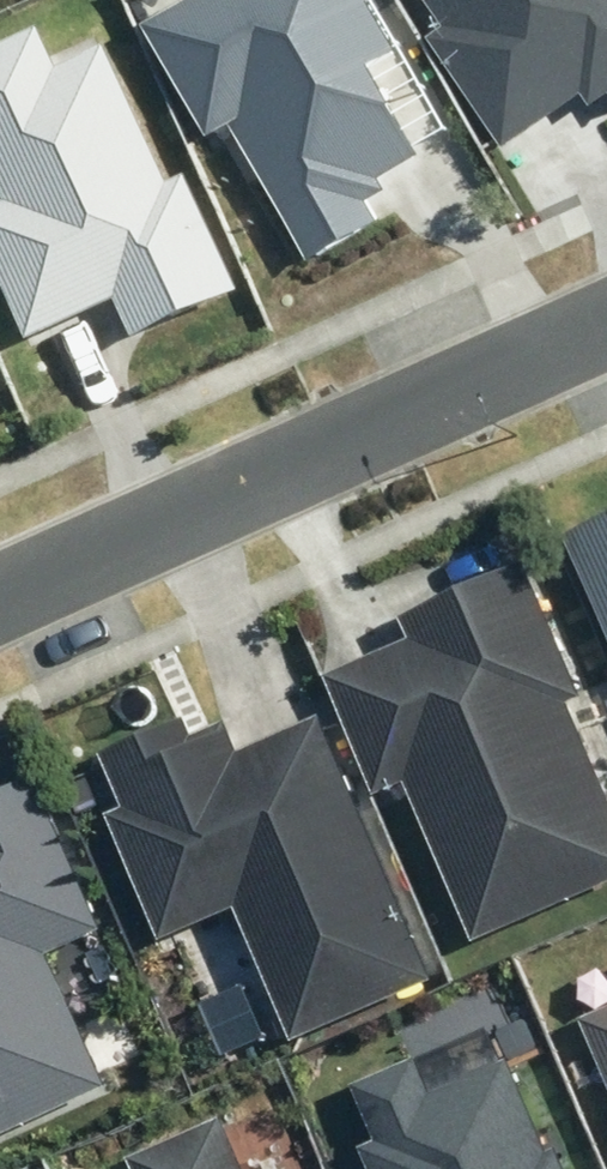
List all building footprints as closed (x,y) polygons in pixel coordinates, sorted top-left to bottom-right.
[(137,21),(203,138),(227,124),(303,257),(375,217),(364,198),(382,188),(375,176),(417,152),(366,63),(389,50),(363,3),(368,0),(173,0),(137,21)] [(436,23),(421,34),(501,147),(579,92),(588,105),(606,91),(606,92),(606,0),(420,0),(436,23)] [(22,339),(111,298),(128,337),(234,289),(182,175),(161,184),(99,47),(55,67),(35,23),(0,39),(0,290),(22,339)] [(564,537),(606,638),(606,519),(564,537)] [(606,878),(606,804),(561,700),(578,693),(521,562),(396,617),(404,635),(319,672),(372,792),(402,779),(472,937),(606,878)] [(231,903),(289,1037),(427,977),(315,718),(235,752),(221,720),(189,734),(182,716),(96,753),(119,806),(103,813),(156,935),(231,903)] [(104,1084),(44,955),(100,929),(29,777),(0,790),(0,1133),(104,1084)] [(574,1019),(606,1094),(606,1005),(574,1019)] [(412,1059),(352,1085),(374,1138),(356,1146),(366,1168),(561,1168),(552,1147),(543,1151),(505,1062),(427,1095),(412,1059)] [(127,1168),(241,1168),(216,1114),(121,1156),(127,1168)]
